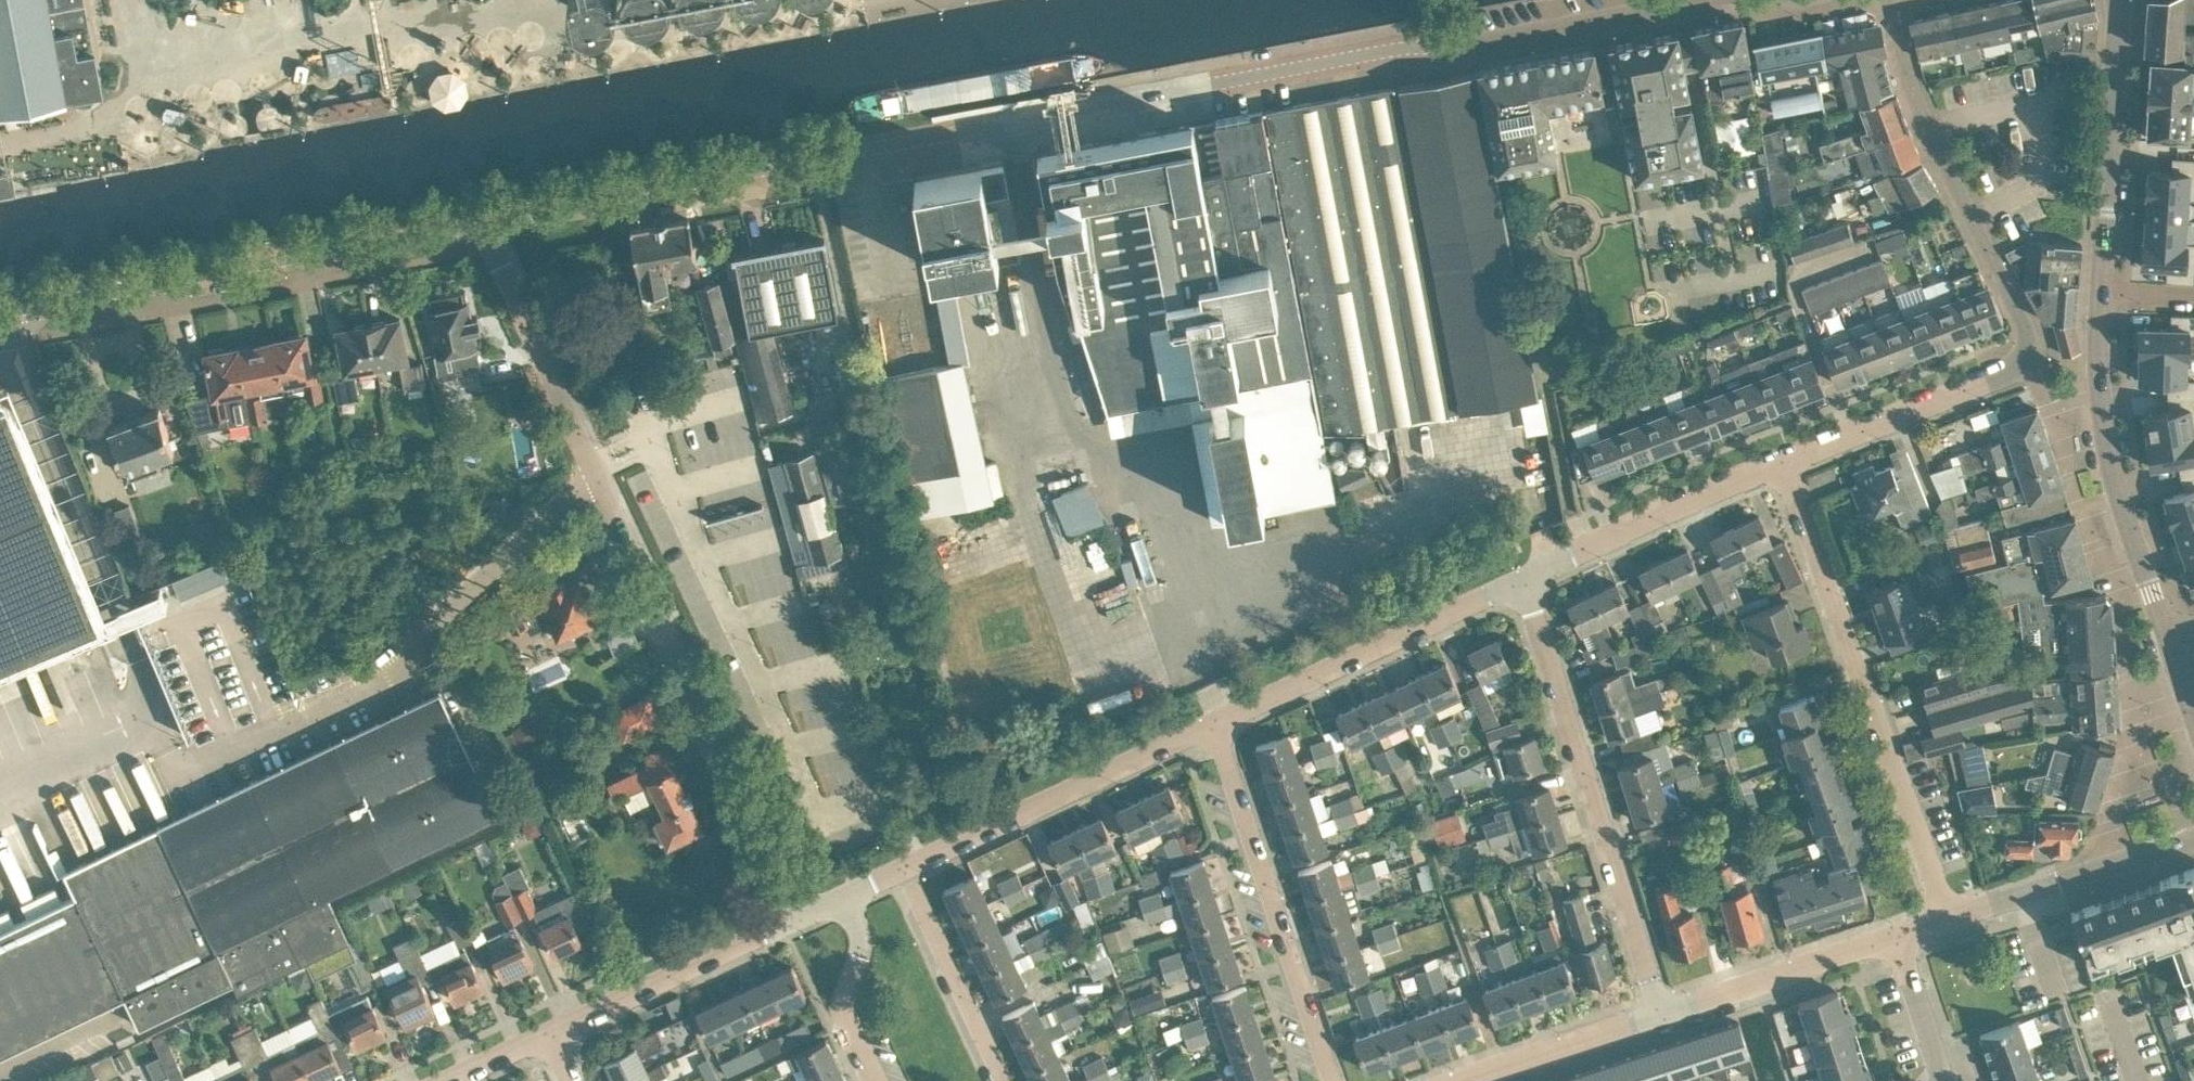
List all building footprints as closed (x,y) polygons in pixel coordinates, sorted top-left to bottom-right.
[(60,94),(98,86),(82,0),(0,0),(0,105),(60,94)] [(235,12),(234,0),(217,0),(219,14),(235,12)] [(573,2),(575,4),(576,5),(578,8),(580,10),(582,11),(585,12),(588,13),(590,14),(593,14),(595,14),(599,14),(602,13),(604,12),(607,11),(609,9),(611,7),(613,5),(615,3),(616,2),(616,0),(572,0),(573,2)] [(1953,10),(1961,47),(1964,60),(1979,57),(1977,44),(2010,37),(2002,0),(1997,0),(1953,10)] [(2010,37),(2037,31),(2036,29),(2041,27),(2035,0),(2002,0),(2010,37)] [(2041,27),(2097,14),(2094,0),(2035,0),(2041,27)] [(2147,27),(2184,30),(2193,31),(2193,0),(2148,0),(2147,27)] [(1953,10),(1911,19),(1919,57),(1961,47),(1953,10)] [(2097,14),(2041,27),(2047,55),(2047,56),(2057,56),(2094,59),(2097,14)] [(1748,49),(1742,20),(1693,29),(1699,64),(1699,65),(1700,65),(1706,95),(1707,95),(1711,99),(1720,97),(1725,92),(1724,89),(1753,85),(1753,89),(1755,96),(1770,94),(1767,74),(1759,75),(1755,48),(1748,49)] [(1885,52),(1880,25),(1875,22),(1822,32),(1826,62),(1815,64),(1823,103),(1825,113),(1825,115),(1826,114),(1826,113),(1818,78),(1841,73),(1848,101),(1859,99),(1894,88),(1885,52)] [(1689,92),(1684,68),(1699,65),(1699,64),(1693,29),(1677,32),(1610,44),(1595,48),(1595,49),(1601,82),(1602,83),(1601,84),(1617,81),(1622,105),(1638,102),(1640,114),(1624,117),(1635,177),(1702,165),(1691,104),(1675,107),(1673,95),(1689,92)] [(1767,74),(1770,94),(1773,113),(1823,103),(1815,64),(1826,62),(1822,32),(1821,31),(1801,35),(1800,32),(1793,34),(1793,36),(1781,39),(1780,36),(1773,37),(1773,40),(1754,44),(1755,48),(1759,75),(1767,74)] [(1581,110),(1584,107),(1604,103),(1601,84),(1602,83),(1601,82),(1595,49),(1595,48),(1538,58),(1477,69),(1496,168),(1498,168),(1518,165),(1536,161),(1556,157),(1548,113),(1566,110),(1570,113),(1581,110)] [(2146,103),(2149,103),(2191,105),(2193,105),(2193,51),(2185,51),(2184,63),(2152,61),(2150,82),(2147,82),(2146,103)] [(1463,413),(1462,408),(1539,395),(1535,373),(1496,168),(1477,69),(1265,109),(1326,432),(1361,425),(1362,432),(1390,426),(1389,422),(1399,420),(1411,417),(1413,422),(1442,417),(1441,413),(1448,411),(1449,415),(1463,413)] [(1866,141),(1909,125),(1896,93),(1861,106),(1867,126),(1818,142),(1824,159),(1854,149),(1868,145),(1866,141)] [(2147,134),(2177,136),(2177,141),(2193,142),(2193,133),(2188,132),(2191,105),(2149,103),(2147,134)] [(1277,190),(1266,131),(1262,110),(1038,152),(1042,173),(1079,318),(1109,407),(1113,433),(1193,419),(1212,517),(1335,496),(1322,427),(1277,190)] [(1788,148),(1799,145),(1796,135),(1798,134),(1795,125),(1784,128),(1787,138),(1785,138),(1788,148)] [(1885,171),(1921,157),(1909,125),(1866,141),(1868,145),(1854,149),(1859,164),(1880,156),(1883,163),(1885,171)] [(1769,176),(1775,174),(1786,171),(1782,146),(1780,126),(1763,132),(1763,137),(1765,151),(1769,176)] [(1752,153),(1765,151),(1763,137),(1750,140),(1752,153)] [(2146,193),(2193,196),(2193,158),(2177,156),(2172,156),(2172,170),(2149,169),(2149,173),(2148,178),(2147,178),(2146,193)] [(1020,248),(1009,179),(1004,158),(915,175),(951,362),(885,376),(890,397),(916,515),(964,504),(995,498),(965,362),(970,361),(953,263),(1001,254),(1000,251),(1020,248)] [(1919,199),(1938,188),(1922,161),(1910,166),(1893,170),(1872,181),(1880,194),(1867,197),(1873,212),(1888,208),(1889,210),(1905,205),(1919,199)] [(1759,163),(1732,165),(1734,188),(1761,186),(1759,163)] [(1774,202),(1791,198),(1786,171),(1775,174),(1769,176),(1774,202)] [(14,192),(10,172),(0,174),(0,195),(14,192)] [(1837,214),(1856,208),(1849,186),(1832,192),(1834,199),(1817,204),(1822,216),(1836,212),(1837,214)] [(2146,217),(2186,219),(2187,197),(2193,197),(2193,196),(2146,193),(2146,194),(2147,194),(2147,195),(2146,217)] [(1791,198),(1774,202),(1781,232),(1803,226),(1801,215),(1810,214),(1806,195),(1791,198)] [(689,217),(631,228),(646,307),(672,302),(666,268),(698,262),(689,217)] [(2143,240),(2193,243),(2193,242),(2185,241),(2186,219),(2146,217),(2145,235),(2144,239),(2143,239),(2143,240)] [(1794,259),(1854,239),(1847,219),(1787,239),(1794,259)] [(1906,241),(1901,229),(1875,239),(1879,251),(1906,241)] [(736,255),(735,255),(735,256),(736,256),(751,332),(770,327),(770,328),(839,315),(824,239),(825,239),(825,238),(824,238),(736,254),(736,255)] [(2027,238),(2024,283),(2078,287),(2082,242),(2027,238)] [(2142,264),(2167,266),(2167,279),(2167,280),(2172,280),(2193,282),(2193,243),(2143,240),(2142,264)] [(1967,252),(1964,243),(1952,248),(1956,256),(1967,252)] [(1868,262),(1877,286),(1891,281),(1882,257),(1868,262)] [(1864,291),(1877,286),(1868,262),(1855,267),(1864,291)] [(1986,285),(1979,266),(1949,277),(1952,285),(1953,285),(1971,332),(2001,321),(1988,284),(1986,285)] [(1851,296),(1864,291),(1855,267),(1842,272),(1851,296)] [(1838,301),(1851,296),(1842,272),(1828,277),(1838,301)] [(1825,306),(1838,301),(1828,277),(1815,282),(1825,306)] [(720,281),(698,287),(716,353),(733,349),(730,339),(735,338),(735,335),(728,309),(727,306),(720,281)] [(1811,312),(1825,306),(1815,282),(1802,287),(1811,312)] [(2024,283),(2044,318),(2054,319),(2063,352),(2079,348),(2072,321),(2076,317),(2078,287),(2024,283)] [(1944,342),(1971,332),(1953,285),(1952,285),(1926,295),(1944,342)] [(458,372),(460,372),(482,367),(474,330),(480,328),(478,316),(471,318),(466,289),(436,295),(439,308),(429,310),(438,354),(453,351),(458,372)] [(1918,352),(1944,342),(1926,295),(1900,305),(1918,352)] [(1793,305),(1776,311),(1779,320),(1796,313),(1793,305)] [(1892,362),(1918,352),(1900,305),(1874,315),(1892,362)] [(2138,352),(2193,354),(2193,314),(2182,313),(2162,313),(2162,327),(2139,326),(2138,352)] [(1865,372),(1892,362),(1874,315),(1847,325),(1865,372)] [(426,384),(426,382),(422,361),(409,363),(400,317),(388,320),(388,318),(369,321),(377,363),(399,359),(405,388),(426,384)] [(1736,327),(1739,335),(1755,329),(1752,320),(1736,327)] [(355,367),(377,363),(369,321),(350,325),(350,326),(338,329),(345,365),(332,367),(338,401),(360,397),(355,367)] [(1838,383),(1865,372),(1847,325),(1820,335),(1838,383)] [(760,417),(774,413),(792,408),(770,327),(751,332),(739,335),(752,381),(751,381),(760,417)] [(1738,335),(1739,335),(1736,327),(1719,333),(1722,341),(1725,340),(1729,350),(1741,345),(1738,335)] [(324,397),(323,393),(319,372),(313,373),(305,334),(274,340),(274,341),(283,391),(306,387),(308,400),(324,397)] [(1677,342),(1680,350),(1696,344),(1693,336),(1677,342)] [(1824,388),(1816,368),(1805,339),(1797,342),(1797,343),(1797,352),(1800,360),(1783,367),(1796,399),(1824,388)] [(264,395),(283,391),(274,341),(244,347),(239,348),(253,421),(268,418),(264,395)] [(1663,356),(1680,350),(1677,342),(1660,348),(1663,356)] [(253,421),(239,348),(238,347),(207,353),(215,392),(186,398),(198,430),(253,421)] [(1777,349),(1748,360),(1767,410),(1796,399),(1783,367),(1777,349)] [(2135,374),(2139,374),(2139,379),(2168,379),(2168,394),(2193,393),(2193,378),(2186,378),(2186,355),(2193,355),(2193,354),(2138,352),(2138,353),(2140,354),(2139,358),(2135,358),(2135,374)] [(1720,371),(1719,371),(1714,359),(1707,361),(1712,375),(1711,384),(1714,393),(1698,399),(1710,431),(1739,420),(1726,388),(1720,371)] [(1739,420),(1767,410),(1748,360),(1740,363),(1740,365),(1740,374),(1743,382),(1726,388),(1739,420)] [(688,470),(760,451),(737,361),(684,375),(691,404),(705,400),(709,415),(683,421),(684,424),(677,426),(688,470)] [(1622,370),(1625,378),(1641,372),(1638,363),(1622,370)] [(1609,384),(1625,378),(1622,370),(1606,376),(1609,384)] [(1710,431),(1698,399),(1692,382),(1683,385),(1684,386),(1683,395),(1686,403),(1670,409),(1682,442),(1710,431)] [(94,623),(98,632),(143,613),(137,598),(132,600),(100,613),(55,503),(6,385),(0,387),(0,663),(94,623)] [(1682,442),(1670,409),(1663,392),(1655,396),(1655,397),(1654,406),(1658,414),(1641,420),(1653,453),(1682,442)] [(2144,413),(2148,438),(2147,439),(2147,440),(2193,432),(2193,393),(2168,394),(2169,405),(2170,409),(2144,413)] [(1653,453),(1641,420),(1635,403),(1626,406),(1627,408),(1626,417),(1629,425),(1613,431),(1625,463),(1653,453)] [(2008,435),(1959,452),(1962,462),(2046,434),(2045,432),(2037,407),(2002,418),(2008,435)] [(175,447),(168,428),(160,408),(110,426),(126,467),(127,466),(130,475),(183,455),(179,446),(175,447)] [(1625,463),(1613,431),(1606,414),(1598,417),(1598,418),(1598,427),(1601,436),(1572,447),(1579,481),(1625,463)] [(857,458),(855,449),(849,428),(825,435),(830,451),(819,455),(831,498),(833,504),(847,501),(843,489),(864,483),(863,479),(870,477),(865,456),(857,458)] [(2147,440),(2151,466),(2157,465),(2178,461),(2180,473),(2181,476),(2193,473),(2193,432),(2147,440)] [(2046,434),(1962,462),(1966,472),(1995,463),(2000,478),(2054,460),(2049,445),(2046,434)] [(309,449),(297,452),(301,470),(313,467),(311,458),(309,449)] [(850,561),(833,504),(831,498),(819,455),(817,449),(786,458),(787,459),(770,463),(769,463),(796,562),(802,581),(803,581),(801,574),(831,566),(850,561)] [(879,458),(881,468),(892,466),(889,455),(879,458)] [(1992,481),(1976,487),(1979,498),(1996,492),(2015,486),(2020,500),(2029,499),(2064,487),(2058,471),(2054,460),(2000,478),(1992,481)] [(1344,489),(1370,477),(1362,461),(1336,474),(1344,489)] [(1943,466),(1930,469),(1931,471),(1931,472),(1935,480),(1937,485),(1941,494),(1967,487),(1963,473),(1960,474),(1958,475),(1958,474),(1957,472),(1955,464),(1954,462),(1953,463),(1943,466)] [(1858,482),(1851,484),(1864,515),(1881,508),(1893,503),(1902,526),(1932,514),(1914,468),(1896,475),(1891,464),(1876,470),(1873,464),(1853,471),(1858,482)] [(2164,497),(2168,506),(2166,507),(2171,521),(2193,513),(2193,473),(2181,476),(2186,490),(2164,497)] [(1086,477),(1050,494),(1067,532),(1103,515),(1086,477)] [(2020,500),(2000,505),(2005,521),(2034,513),(2048,509),(2069,502),(2064,487),(2029,499),(2020,500)] [(1942,497),(1935,507),(1940,528),(1943,528),(1958,524),(1950,494),(1942,497)] [(114,509),(126,541),(143,535),(131,503),(114,509)] [(2171,521),(2172,522),(2173,522),(2180,543),(2193,538),(2193,513),(2171,521)] [(1748,552),(1752,550),(1772,541),(1759,514),(1736,526),(1748,552)] [(1971,588),(1952,595),(1960,619),(1978,612),(1982,624),(2009,615),(2004,601),(2034,591),(2045,589),(2070,582),(2091,577),(2075,515),(2073,515),(2054,520),(2000,535),(2006,555),(2025,550),(2026,556),(1967,571),(1971,588)] [(480,536),(490,528),(479,516),(470,524),(480,536)] [(1958,524),(1943,528),(1954,571),(1997,559),(1985,517),(1958,524)] [(1936,523),(1916,530),(1921,545),(1941,536),(1936,523)] [(1736,557),(1748,552),(1736,526),(1712,537),(1723,560),(1710,566),(1720,586),(1724,595),(1729,605),(1733,603),(1734,605),(1749,599),(1748,597),(1743,600),(1736,584),(1740,582),(1736,574),(1743,571),(1736,557)] [(473,551),(458,535),(453,529),(419,547),(431,559),(446,575),(473,551)] [(2180,543),(2185,557),(2187,564),(2186,564),(2186,565),(2193,563),(2193,538),(2180,543)] [(1787,585),(1803,578),(1785,539),(1769,547),(1787,585)] [(1700,574),(1697,568),(1688,548),(1664,559),(1676,585),(1700,574)] [(1118,555),(1122,569),(1135,565),(1131,551),(1118,555)] [(1892,579),(1869,587),(1878,613),(1927,595),(1927,594),(1934,592),(1937,585),(1934,577),(1928,574),(1920,576),(1913,557),(1887,566),(1892,579)] [(1654,596),(1676,585),(1664,559),(1640,570),(1653,596),(1654,596)] [(559,633),(583,622),(603,613),(594,594),(586,597),(579,581),(566,587),(562,579),(539,589),(540,591),(503,609),(512,628),(513,631),(530,623),(550,614),(559,633)] [(1605,619),(1628,608),(1616,582),(1593,593),(1605,619)] [(161,588),(137,598),(143,613),(167,603),(161,588)] [(1612,636),(1605,619),(1593,593),(1569,604),(1581,630),(1587,628),(1594,644),(1583,649),(1588,660),(1617,646),(1612,636)] [(1729,605),(1724,595),(1712,600),(1718,612),(1730,607),(1729,605)] [(1927,595),(1878,613),(1887,639),(1910,631),(1915,643),(1941,634),(1936,620),(1923,624),(1915,601),(1927,596),(1927,595)] [(2042,599),(2019,605),(2022,629),(2023,633),(2049,630),(2049,641),(2030,642),(2032,662),(2065,660),(2066,671),(2066,672),(2066,675),(2070,675),(2070,670),(2116,667),(2116,657),(2114,626),(2112,600),(2107,596),(2105,595),(2088,596),(2042,599)] [(1653,596),(1641,602),(1656,636),(1662,633),(1669,630),(1666,623),(1658,604),(1654,596),(1653,596)] [(1773,658),(1791,652),(1811,644),(1804,624),(1795,627),(1791,616),(1794,615),(1789,599),(1744,615),(1754,644),(1766,639),(1773,658)] [(1636,643),(1648,639),(1656,636),(1641,602),(1628,608),(1639,630),(1632,634),(1636,643)] [(1963,632),(1946,637),(1949,647),(1966,643),(1963,632)] [(1470,650),(1481,675),(1509,662),(1497,637),(1470,650)] [(1618,666),(1653,654),(1648,639),(1636,643),(1612,651),(1618,666)] [(1942,678),(1921,684),(1928,707),(1997,686),(2000,686),(2031,678),(2031,677),(2030,678),(2029,674),(2025,657),(1977,667),(1971,669),(1942,678)] [(1510,664),(1508,664),(1515,679),(1515,680),(1529,674),(1521,659),(1510,664)] [(1460,693),(1455,681),(1446,662),(1420,674),(1435,705),(1460,693)] [(1997,686),(1928,707),(1936,732),(1943,730),(1960,726),(2027,710),(2032,709),(2032,707),(2072,704),(2119,701),(2118,689),(2116,667),(2070,670),(2070,675),(2066,675),(2031,677),(2031,678),(2000,686),(1997,686)] [(1657,676),(1635,684),(1630,668),(1592,680),(1601,709),(1660,689),(1671,686),(1666,673),(1657,677),(1657,676)] [(1406,718),(1409,717),(1435,705),(1420,674),(1391,687),(1406,718)] [(1479,682),(1468,688),(1471,693),(1479,714),(1485,729),(1487,729),(1501,725),(1486,692),(1482,681),(1479,682)] [(1378,731),(1404,719),(1406,718),(1391,687),(1363,700),(1378,731)] [(1633,713),(1645,709),(1665,702),(1660,689),(1601,709),(1610,737),(1638,728),(1633,713)] [(1825,746),(1817,723),(1833,717),(1824,689),(1778,706),(1787,731),(1781,733),(1791,761),(1797,758),(1806,783),(1815,808),(1809,810),(1820,838),(1827,836),(1836,861),(1880,844),(1870,817),(1853,823),(1845,800),(1862,794),(1855,775),(1846,779),(1843,770),(1840,762),(1849,758),(1842,740),(1825,746)] [(346,888),(512,809),(496,777),(484,783),(439,690),(67,869),(78,891),(0,928),(0,1054),(126,995),(140,1025),(234,981),(240,993),(350,939),(329,896),(346,888)] [(609,711),(621,738),(660,720),(648,693),(609,711)] [(1352,744),(1378,731),(1363,700),(1337,713),(1352,744)] [(2072,704),(2032,707),(2032,710),(2032,718),(2072,716),(2073,727),(2099,725),(2120,724),(2119,701),(2072,704)] [(1442,721),(1452,741),(1465,735),(1455,715),(1442,721)] [(537,716),(513,728),(514,731),(506,735),(515,752),(547,735),(537,716)] [(1502,777),(1522,770),(1543,764),(1534,734),(1521,739),(1515,720),(1501,725),(1487,729),(1502,777)] [(1438,747),(1452,741),(1442,721),(1430,726),(1438,747)] [(1719,728),(1726,754),(1735,752),(1728,725),(1719,728)] [(1315,756),(1335,749),(1344,746),(1338,726),(1324,731),(1326,737),(1311,742),(1315,756)] [(1625,753),(1662,740),(1657,726),(1620,739),(1625,753)] [(1959,745),(1964,740),(1960,726),(1936,732),(1904,741),(1909,757),(1927,753),(1948,748),(1959,745)] [(1717,730),(1705,733),(1711,752),(1712,756),(1714,761),(1726,758),(1725,756),(1722,746),(1717,730)] [(1298,761),(1296,754),(1289,733),(1256,744),(1266,772),(1298,761)] [(1982,743),(1976,744),(1975,738),(1964,740),(1959,745),(1967,779),(1989,774),(1982,743)] [(1697,770),(1697,769),(1693,758),(1673,764),(1665,739),(1662,740),(1625,753),(1628,762),(1619,765),(1628,792),(1661,782),(1677,777),(1697,770)] [(1399,777),(1407,773),(1402,763),(1407,761),(1398,741),(1385,747),(1394,767),(1399,777)] [(2098,746),(2080,741),(2077,752),(2055,746),(2049,765),(2105,782),(2116,746),(2099,741),(2098,746)] [(632,809),(658,796),(666,814),(656,818),(668,843),(703,826),(664,744),(645,753),(649,762),(608,782),(616,799),(617,798),(616,796),(624,792),(632,809)] [(1382,773),(1394,767),(1385,747),(1372,753),(1382,773)] [(1315,756),(1319,768),(1340,762),(1335,749),(1315,756)] [(1276,801),(1308,790),(1298,761),(1266,772),(1276,801)] [(1697,770),(1677,777),(1681,789),(1701,782),(1730,773),(1727,761),(1697,769),(1697,770)] [(558,782),(568,777),(561,763),(551,767),(558,782)] [(2098,806),(2105,782),(2049,765),(2047,771),(2027,774),(2025,784),(2065,796),(2098,806)] [(1382,773),(1380,774),(1389,791),(1402,785),(1399,777),(1394,767),(1382,773)] [(552,787),(545,771),(532,778),(539,794),(552,787)] [(1437,780),(1445,795),(1457,790),(1449,774),(1437,780)] [(1636,820),(1657,813),(1669,809),(1661,782),(1628,792),(1636,820)] [(1143,796),(1158,827),(1184,815),(1169,784),(1143,796)] [(1476,838),(1558,812),(1550,785),(1507,798),(1512,813),(1485,822),(1470,826),(1474,838),(1476,838)] [(1749,806),(1758,802),(1754,789),(1745,792),(1749,806)] [(1284,827),(1317,816),(1308,790),(1276,801),(1284,827)] [(560,816),(582,805),(575,792),(553,803),(554,805),(550,807),(554,815),(558,813),(560,816)] [(1334,815),(1355,808),(1351,795),(1330,802),(1334,815)] [(1132,839),(1158,827),(1143,796),(1117,808),(1132,839)] [(1749,806),(1753,819),(1762,816),(1758,802),(1749,806)] [(1334,815),(1339,827),(1359,820),(1355,808),(1334,815)] [(1467,837),(1458,811),(1430,821),(1439,846),(1467,837)] [(1534,850),(1546,846),(1567,839),(1558,812),(1476,838),(1480,850),(1513,840),(1529,835),(1534,850)] [(1090,859),(1116,846),(1101,815),(1075,827),(1090,859)] [(1295,858),(1315,851),(1327,847),(1317,816),(1284,827),(1295,858)] [(522,822),(528,834),(540,828),(534,817),(522,822)] [(2035,818),(2034,839),(2006,838),(2006,854),(2049,855),(2050,849),(2070,850),(2071,840),(2076,840),(2077,818),(2040,817),(2040,818),(2035,818)] [(1643,839),(1667,831),(1663,820),(1639,828),(1643,839)] [(1090,859),(1075,827),(1049,840),(1064,871),(1078,864),(1084,877),(1097,873),(1090,859)] [(1164,841),(1174,860),(1185,854),(1184,853),(1198,847),(1195,839),(1188,842),(1184,834),(1178,837),(1177,835),(1164,841)] [(1161,867),(1174,860),(1164,841),(1151,847),(1161,867)] [(1765,858),(1775,855),(1771,842),(1761,845),(1765,858)] [(1765,858),(1770,870),(1779,867),(1775,855),(1765,858)] [(1537,870),(1552,865),(1549,856),(1533,861),(1536,868),(1537,868),(1537,870)] [(1179,898),(1213,886),(1204,859),(1170,870),(1179,898)] [(1307,897),(1340,886),(1331,859),(1298,869),(1307,897)] [(1844,913),(1842,905),(1867,897),(1865,889),(1874,887),(1873,884),(1866,859),(1828,871),(1831,879),(1807,886),(1802,869),(1774,878),(1788,922),(1813,914),(1816,922),(1844,913)] [(1357,880),(1377,874),(1373,861),(1353,867),(1357,880)] [(986,871),(991,881),(1007,872),(1002,862),(986,871)] [(1022,884),(1042,875),(1036,863),(997,882),(1003,893),(1022,884)] [(1736,882),(1734,883),(1728,864),(1714,868),(1720,887),(1723,896),(1737,944),(1764,937),(1748,883),(1737,887),(1736,882)] [(1419,889),(1438,883),(1432,865),(1413,871),(1419,889)] [(1144,888),(1165,878),(1160,866),(1138,876),(1144,888)] [(2191,992),(2193,991),(2193,867),(2170,875),(2170,876),(2071,911),(2091,967),(2171,938),(2191,992)] [(1103,893),(1116,888),(1109,869),(1097,873),(1103,893)] [(423,890),(414,872),(400,880),(408,898),(423,890)] [(1103,893),(1097,873),(1084,877),(1090,897),(1103,893)] [(982,888),(976,874),(944,889),(956,915),(987,900),(1003,893),(997,882),(982,888)] [(1054,881),(1065,905),(1080,899),(1069,874),(1054,881)] [(1357,880),(1361,893),(1381,886),(1377,874),(1357,880)] [(513,892),(514,891),(508,879),(501,882),(506,894),(496,900),(507,924),(524,916),(513,892)] [(25,911),(60,896),(55,884),(20,898),(25,911)] [(538,909),(527,886),(526,884),(519,888),(514,891),(513,892),(524,916),(538,909)] [(1009,906),(1028,896),(1022,884),(1003,893),(1009,906)] [(1703,947),(1697,927),(1693,912),(1682,915),(1673,884),(1656,889),(1676,956),(1703,947)] [(1189,927),(1223,916),(1213,886),(1179,898),(1189,927)] [(1317,926),(1350,916),(1340,886),(1307,897),(1317,926)] [(1582,893),(1581,893),(1578,886),(1561,891),(1564,899),(1579,948),(1574,949),(1579,966),(1583,964),(1589,982),(1614,974),(1604,940),(1597,942),(1582,893)] [(389,888),(375,895),(381,908),(395,902),(389,888)] [(1143,909),(1164,902),(1160,890),(1139,897),(1143,909)] [(970,943),(1001,929),(994,913),(987,900),(956,915),(970,943)] [(583,941),(573,921),(565,902),(536,916),(554,954),(583,941)] [(1143,909),(1148,922),(1169,915),(1164,902),(1143,909)] [(13,920),(9,908),(0,911),(0,924),(13,920)] [(449,923),(460,946),(474,939),(464,916),(449,923)] [(1199,957),(1233,946),(1223,916),(1189,927),(1199,957)] [(1327,956),(1360,945),(1350,916),(1317,926),(1327,956)] [(1538,927),(1545,948),(1563,943),(1555,916),(1549,918),(1551,923),(1538,927)] [(1376,940),(1397,933),(1393,921),(1372,927),(1376,940)] [(1128,923),(1103,931),(1109,950),(1134,942),(1128,923)] [(533,964),(524,944),(515,925),(500,932),(477,942),(485,960),(495,955),(505,977),(533,964)] [(1030,950),(1050,941),(1048,936),(1055,933),(1052,927),(1045,931),(1044,929),(1024,938),(1030,950)] [(983,972),(1015,957),(1001,929),(970,943),(983,972)] [(1376,940),(1380,953),(1402,946),(1397,933),(1376,940)] [(422,951),(428,962),(459,947),(454,936),(422,951)] [(1498,942),(1505,962),(1518,958),(1511,938),(1498,942)] [(377,983),(361,952),(360,953),(355,941),(342,948),(361,990),(377,983)] [(1030,950),(1036,963),(1056,953),(1050,941),(1030,950)] [(1491,967),(1505,962),(1498,942),(1484,947),(1491,967)] [(428,966),(418,945),(399,953),(409,974),(402,978),(389,984),(407,1023),(435,1010),(422,981),(433,976),(428,966)] [(1336,983),(1357,977),(1369,973),(1360,945),(1327,956),(1336,983)] [(1208,984),(1221,980),(1242,973),(1233,946),(1199,957),(1208,984)] [(484,987),(475,967),(466,948),(428,966),(433,976),(436,984),(446,979),(456,1000),(484,987)] [(1027,983),(1021,970),(1036,963),(1030,950),(1015,957),(983,972),(995,998),(1027,983)] [(1163,969),(1184,962),(1180,950),(1159,957),(1163,969)] [(1087,963),(1094,978),(1114,967),(1108,953),(1087,963)] [(1576,992),(1568,971),(1563,959),(1537,969),(1549,1001),(1576,992)] [(1163,969),(1167,982),(1188,975),(1184,962),(1163,969)] [(1448,985),(1441,964),(1428,969),(1435,989),(1448,985)] [(308,965),(292,973),(299,989),(315,982),(308,965)] [(782,1005),(806,994),(792,965),(768,976),(782,1005)] [(1421,994),(1435,989),(1427,969),(1415,972),(1413,973),(1421,994)] [(1523,1011),(1549,1001),(1537,969),(1510,979),(1523,1011)] [(788,1017),(782,1005),(768,976),(744,987),(758,1016),(768,1012),(774,1024),(788,1017)] [(1496,1021),(1523,1011),(1510,979),(1484,989),(1496,1021)] [(1222,1021),(1255,1010),(1246,984),(1213,995),(1222,1021)] [(1368,990),(1376,1012),(1390,1006),(1382,985),(1368,990)] [(1164,986),(1134,997),(1139,1011),(1169,1000),(1164,986)] [(735,1027),(758,1016),(744,987),(721,998),(735,1027)] [(1843,1008),(1843,1007),(1837,989),(1799,1002),(1807,1027),(1810,1036),(1810,1037),(1817,1056),(1855,1044),(1850,1029),(1856,1027),(1849,1006),(1843,1008)] [(1356,994),(1355,995),(1363,1017),(1376,1012),(1368,990),(1356,994)] [(1088,1001),(1085,993),(1056,1006),(1062,1018),(1082,1009),(1090,1005),(1088,1001)] [(386,1033),(377,1013),(368,994),(329,1012),(340,1032),(349,1028),(358,1046),(386,1033)] [(1452,1037),(1479,1027),(1467,994),(1440,1005),(1452,1037)] [(340,1032),(329,1012),(322,996),(308,1002),(315,1020),(308,1034),(295,1040),(300,1050),(313,1078),(341,1065),(328,1038),(340,1032)] [(711,1039),(735,1027),(721,998),(697,1009),(711,1039)] [(1015,1040),(1062,1018),(1056,1006),(1041,1013),(1034,1000),(1003,1014),(1015,1040)] [(2071,1022),(2064,1004),(2055,1007),(2062,1025),(2071,1022)] [(1426,1047),(1452,1037),(1440,1005),(1413,1014),(1426,1047)] [(1777,1023),(1786,1020),(1782,1008),(1773,1010),(1777,1023)] [(1086,1020),(1082,1009),(1062,1018),(1067,1030),(1087,1021),(1086,1020)] [(1162,1010),(1139,1018),(1143,1032),(1167,1024),(1162,1010)] [(1232,1052),(1265,1041),(1255,1010),(1222,1021),(1232,1052)] [(2164,1025),(2173,1022),(2169,1010),(2160,1014),(2164,1025)] [(192,1020),(190,1014),(151,1033),(167,1070),(169,1074),(172,1080),(188,1080),(167,1031),(178,1027),(192,1020)] [(1393,1059),(1426,1047),(1413,1014),(1381,1026),(1393,1059)] [(1185,1033),(1205,1026),(1202,1017),(1182,1023),(1185,1033)] [(1060,1054),(1052,1037),(1067,1030),(1062,1018),(1015,1040),(1028,1069),(1060,1054)] [(1754,1067),(1739,1020),(1713,1029),(1722,1060),(1724,1059),(1724,1060),(1737,1055),(1742,1071),(1754,1067)] [(1786,1020),(1777,1023),(1781,1035),(1790,1032),(1786,1020)] [(1989,1059),(2028,1045),(2019,1020),(1980,1033),(1989,1059)] [(251,1021),(242,1026),(244,1031),(262,1069),(273,1064),(281,1080),(307,1080),(313,1078),(300,1050),(295,1040),(268,1052),(256,1025),(254,1026),(251,1021)] [(793,1028),(798,1041),(812,1035),(807,1022),(793,1028)] [(2173,1022),(2164,1025),(2168,1038),(2177,1035),(2173,1022)] [(1185,1033),(1189,1047),(1209,1041),(1205,1026),(1185,1033)] [(1381,1026),(1369,1031),(1354,1036),(1367,1069),(1393,1059),(1381,1026)] [(658,1027),(631,1040),(634,1045),(606,1058),(617,1080),(625,1080),(648,1070),(648,1068),(642,1056),(666,1044),(658,1027)] [(1797,1040),(1810,1036),(1807,1027),(1794,1031),(1797,1040)] [(775,1051),(798,1041),(793,1028),(779,1034),(782,1041),(773,1045),(775,1051)] [(1722,1060),(1713,1029),(1688,1037),(1698,1068),(1698,1067),(1698,1068),(1712,1064),(1717,1079),(1729,1075),(1724,1060),(1724,1059),(1722,1060)] [(262,1069),(244,1031),(232,1036),(245,1063),(230,1070),(230,1071),(218,1077),(220,1080),(254,1080),(250,1074),(262,1069)] [(1784,1044),(1797,1040),(1794,1031),(1790,1032),(1781,1035),(1784,1044)] [(2073,1057),(2082,1054),(2075,1035),(2066,1038),(2073,1057)] [(809,1075),(838,1061),(826,1037),(790,1054),(796,1067),(803,1063),(809,1075)] [(1688,1037),(1661,1045),(1671,1076),(1673,1076),(1686,1072),(1689,1080),(1703,1080),(1698,1068),(1698,1067),(1698,1068),(1688,1037)] [(1275,1071),(1265,1041),(1232,1052),(1241,1080),(1244,1080),(1275,1071)] [(745,1050),(751,1063),(765,1057),(759,1043),(745,1050)] [(1860,1059),(1855,1044),(1817,1056),(1819,1065),(1825,1080),(1873,1080),(1868,1064),(1862,1066),(1860,1059)] [(1661,1045),(1637,1053),(1646,1080),(1658,1080),(1661,1080),(1674,1080),(1673,1076),(1671,1076),(1661,1045)] [(1989,1059),(1997,1080),(2005,1080),(2037,1070),(2028,1045),(1989,1059)] [(126,1048),(115,1053),(121,1068),(133,1063),(126,1048)] [(727,1074),(751,1063),(745,1050),(721,1061),(727,1074)] [(1637,1053),(1611,1062),(1618,1080),(1646,1080),(1637,1053)] [(1060,1054),(1028,1069),(1034,1080),(1072,1080),(1060,1054)] [(1088,1075),(1109,1066),(1103,1054),(1083,1064),(1088,1075)] [(2082,1054),(2073,1057),(2079,1075),(2088,1072),(2082,1054)] [(2179,1069),(2189,1066),(2184,1054),(2175,1058),(2179,1069)] [(703,1072),(714,1066),(709,1056),(697,1061),(703,1072)] [(1806,1069),(1819,1065),(1817,1056),(1803,1061),(1806,1069)] [(92,1061),(75,1069),(80,1080),(101,1080),(92,1061)] [(838,1061),(809,1075),(811,1080),(847,1080),(838,1061)] [(1793,1073),(1806,1069),(1803,1061),(1790,1065),(1793,1073)] [(648,1068),(648,1070),(625,1080),(654,1080),(653,1080),(667,1073),(662,1062),(648,1068)] [(1611,1062),(1586,1070),(1590,1080),(1618,1080),(1611,1062)] [(719,1080),(720,1079),(714,1066),(703,1072),(707,1080),(716,1080),(719,1080)] [(1091,1080),(1108,1080),(1114,1078),(1109,1066),(1088,1075),(1091,1080)] [(2179,1069),(2184,1080),(2187,1080),(2193,1079),(2189,1066),(2179,1069)] [(1586,1070),(1560,1078),(1561,1080),(1590,1080),(1586,1070)] [(2005,1080),(2041,1080),(2037,1070),(2005,1080)] [(1275,1071),(1244,1080),(1278,1080),(1275,1071)]
